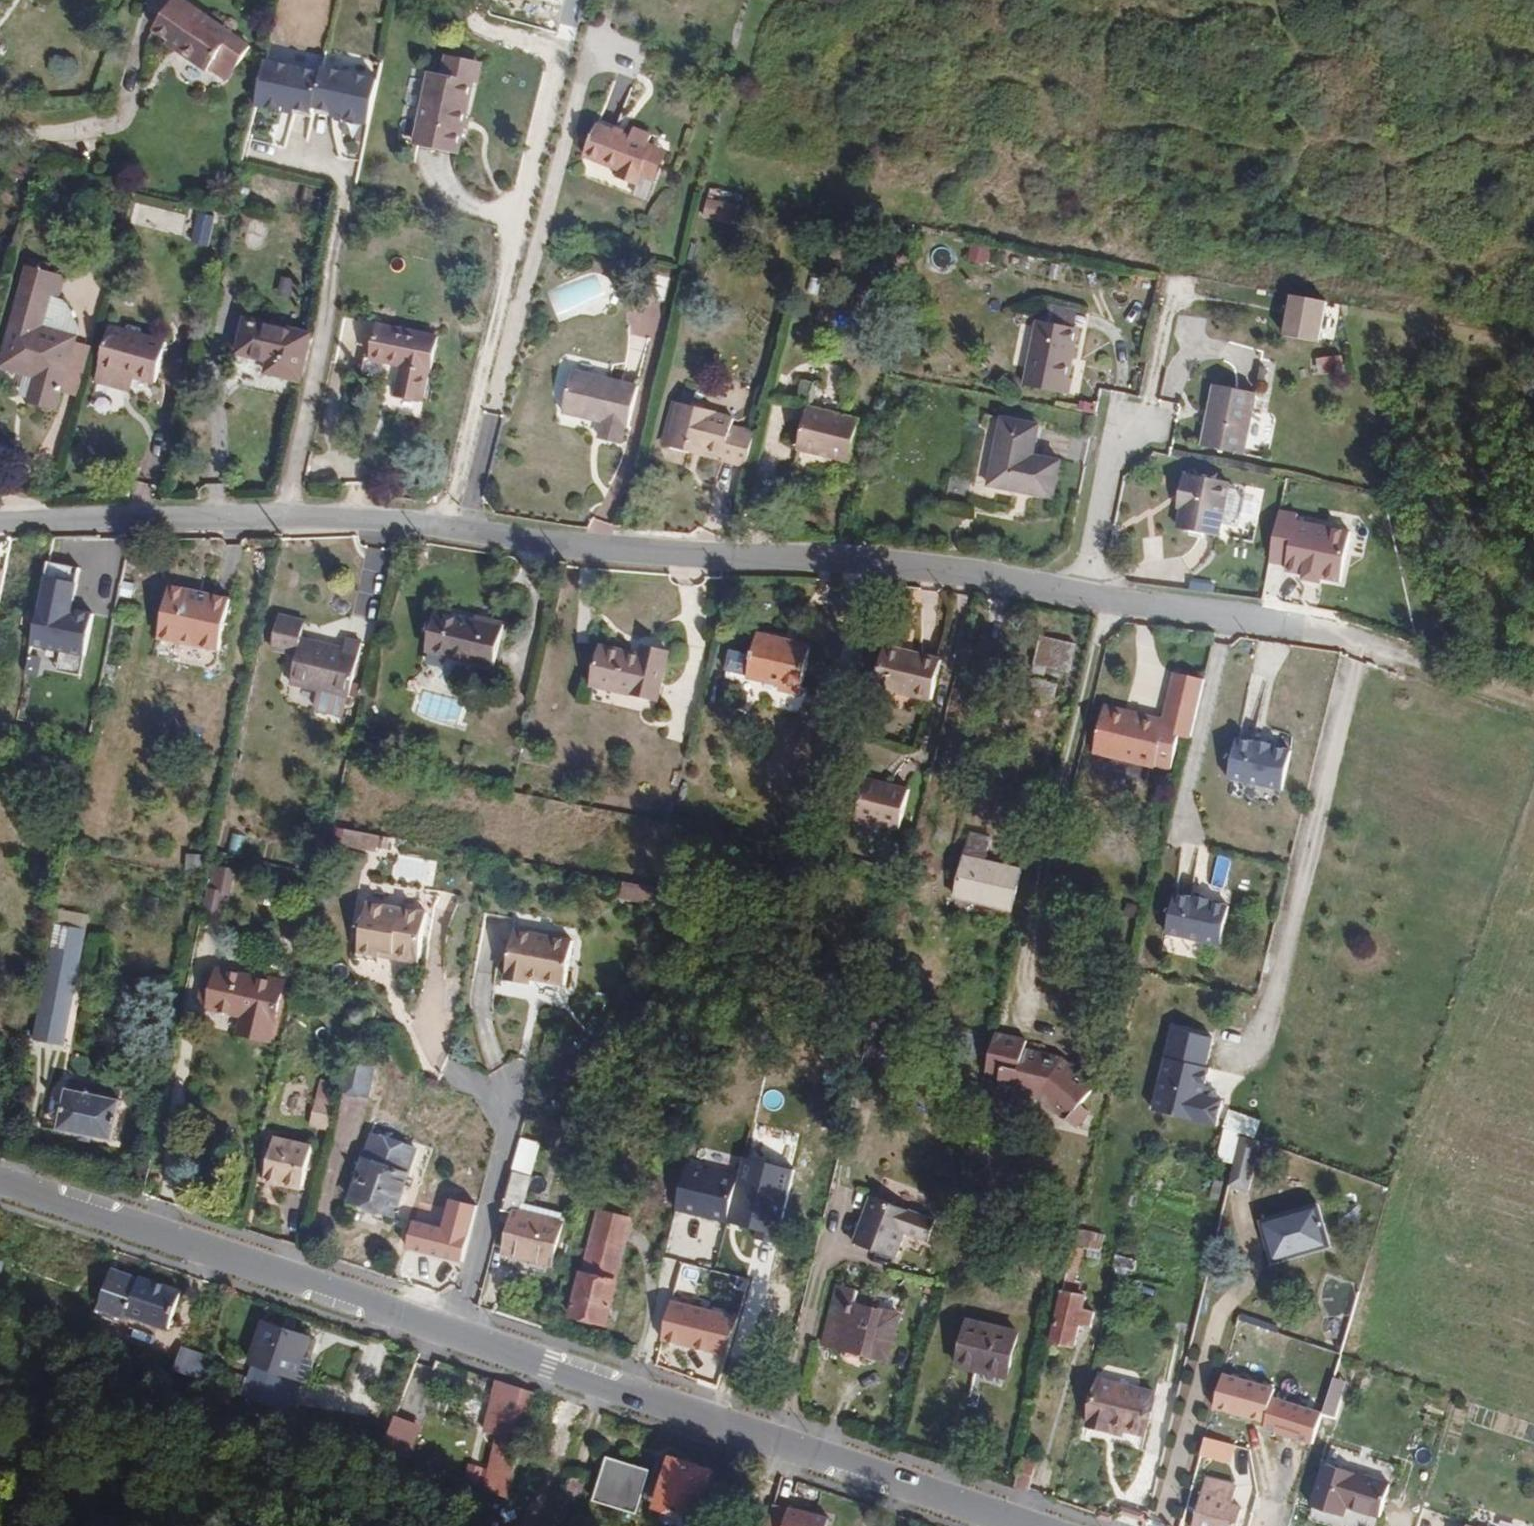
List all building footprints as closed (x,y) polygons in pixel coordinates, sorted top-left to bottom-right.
[(189,0),(181,0),(155,35),(162,40),(163,40),(170,45),(175,38),(188,47),(180,57),(179,59),(208,80),(217,69),(227,55),(246,68),(259,50),(189,0)] [(188,47),(175,38),(170,45),(167,48),(180,57),(188,47)] [(236,82),(246,68),(227,55),(217,69),(236,82)] [(480,82),(484,63),(449,56),(446,75),(478,81),(480,82)] [(267,60),(258,106),(315,116),(323,71),(267,60)] [(383,78),(325,68),(316,116),(323,117),(374,126),(383,78)] [(478,81),(446,75),(433,73),(419,146),(464,154),(478,81)] [(650,142),(653,135),(647,132),(650,126),(638,121),(634,130),(613,121),(604,117),(591,148),(628,164),(627,166),(646,175),(649,168),(659,145),(650,142)] [(659,145),(661,139),(653,135),(650,142),(659,145)] [(663,174),(675,144),(661,139),(659,145),(649,168),(663,174)] [(646,175),(627,166),(625,171),(645,179),(646,175)] [(78,279),(49,271),(43,291),(37,289),(14,372),(40,379),(49,382),(44,402),(42,407),(72,416),(78,395),(91,347),(93,342),(91,342),(54,331),(63,302),(71,305),(78,279)] [(1293,292),(1284,335),(1322,342),(1330,299),(1293,292)] [(89,328),(84,317),(76,306),(71,305),(63,302),(54,331),(91,342),(92,337),(89,328)] [(1081,326),(1084,311),(1057,305),(1054,320),(1081,326)] [(301,382),(313,335),(246,317),(236,353),(268,361),(265,372),(301,382)] [(1079,374),(1090,328),(1081,326),(1054,320),(1047,319),(1032,383),(1079,393),(1083,375),(1079,374)] [(173,377),(184,337),(124,320),(108,380),(147,391),(152,371),(173,377)] [(456,336),(395,323),(388,354),(379,353),(377,363),(417,373),(412,391),(440,398),(446,368),(449,368),(456,336)] [(90,399),(104,351),(91,347),(78,395),(90,399)] [(626,423),(638,383),(571,363),(559,404),(599,415),(594,431),(618,438),(623,422),(626,423)] [(49,382),(40,379),(34,399),(44,402),(49,382)] [(1251,453),(1265,391),(1225,382),(1212,444),(1251,453)] [(678,415),(684,393),(675,391),(669,412),(678,415)] [(760,426),(737,420),(739,411),(719,405),(720,403),(684,393),(678,415),(672,438),(694,444),(696,439),(707,442),(725,447),(723,453),(751,460),(760,426)] [(855,458),(867,413),(815,399),(802,444),(855,458)] [(672,438),(678,415),(669,412),(663,436),(672,438)] [(1062,497),(1069,461),(1041,455),(1048,423),(1013,414),(998,483),(1062,497)] [(1244,484),(1245,479),(1205,473),(1205,476),(1198,475),(1195,495),(1201,496),(1199,510),(1196,530),(1236,536),(1239,521),(1244,484)] [(1257,517),(1261,494),(1253,485),(1244,484),(1239,521),(1249,523),(1257,517)] [(1199,510),(1201,496),(1195,495),(1193,510),(1199,510)] [(1306,514),(1287,511),(1278,562),(1295,565),(1294,571),(1312,575),(1331,578),(1349,582),(1359,532),(1305,521),(1306,514)] [(640,525),(641,515),(623,513),(621,522),(620,524),(640,525)] [(84,588),(47,581),(35,644),(91,655),(97,620),(79,617),(84,588)] [(202,603),(203,597),(174,591),(172,597),(202,603)] [(221,653),(232,602),(203,597),(202,603),(172,597),(163,641),(221,653)] [(502,661),(511,618),(491,613),(489,619),(442,609),(434,646),(502,661)] [(357,694),(369,639),(353,636),(350,649),(307,639),(311,622),(286,616),(278,651),(302,656),(298,681),(357,694)] [(811,688),(821,640),(766,627),(756,668),(792,676),(791,680),(793,684),(811,688)] [(1068,675),(1076,645),(1042,636),(1034,666),(1047,669),(1068,675)] [(671,692),(679,653),(611,639),(603,678),(671,692)] [(65,651),(61,667),(82,672),(85,656),(65,651)] [(924,695),(932,663),(885,651),(877,684),(924,695)] [(1044,682),(1047,669),(1034,666),(1031,678),(1044,682)] [(1184,740),(1199,681),(1170,673),(1157,721),(1104,707),(1091,753),(1154,770),(1155,767),(1169,771),(1178,738),(1184,740)] [(1051,701),(1056,684),(1044,682),(1031,678),(1026,694),(1051,701)] [(1293,786),(1303,747),(1287,743),(1288,740),(1268,735),(1267,738),(1250,733),(1240,773),(1293,786)] [(909,830),(919,790),(878,780),(868,820),(909,830)] [(371,841),(373,827),(356,824),(353,837),(371,841)] [(388,844),(391,830),(373,827),(371,841),(388,844)] [(993,860),(999,834),(983,830),(976,856),(993,860)] [(204,855),(189,854),(188,869),(203,870),(204,855)] [(1021,912),(1032,870),(993,860),(976,856),(965,897),(1021,912)] [(231,897),(237,873),(215,867),(213,877),(204,917),(220,921),(226,896),(231,897)] [(645,894),(647,881),(629,878),(627,891),(645,894)] [(665,898),(668,885),(647,881),(645,894),(665,898)] [(1226,943),(1236,904),(1221,900),(1221,897),(1202,892),(1201,895),(1183,890),(1173,929),(1226,943)] [(427,953),(436,903),(375,891),(366,941),(389,945),(390,939),(401,942),(405,949),(427,953)] [(575,979),(585,931),(523,920),(514,973),(539,978),(540,972),(575,979)] [(62,1057),(89,927),(59,922),(37,1026),(32,1051),(62,1057)] [(280,1035),(294,975),(271,970),(270,973),(227,964),(217,1003),(260,1014),(256,1029),(280,1035)] [(1226,1101),(1205,1097),(1209,1080),(1204,1079),(1213,1038),(1171,1028),(1151,1116),(1193,1126),(1218,1132),(1226,1101)] [(1100,1091),(1071,1060),(1033,1049),(1035,1043),(1001,1034),(1000,1038),(992,1069),(1009,1074),(1006,1085),(1021,1090),(1019,1094),(1042,1101),(1044,1095),(1078,1129),(1093,1115),(1085,1107),(1100,1091)] [(352,1051),(350,1061),(376,1067),(378,1057),(352,1051)] [(350,1061),(343,1091),(374,1097),(380,1068),(350,1061)] [(117,1150),(128,1102),(126,1102),(128,1094),(74,1081),(61,1137),(117,1150)] [(335,1129),(341,1102),(321,1097),(314,1124),(335,1129)] [(416,1175),(425,1149),(377,1131),(367,1157),(416,1175)] [(1249,1194),(1261,1143),(1241,1135),(1228,1189),(1249,1194)] [(308,1194),(319,1150),(281,1140),(270,1184),(308,1194)] [(416,1175),(367,1157),(352,1198),(402,1216),(416,1175)] [(742,1171),(689,1157),(676,1208),(729,1221),(742,1171)] [(525,1209),(535,1171),(517,1166),(506,1209),(519,1211),(509,1250),(512,1251),(543,1260),(556,1263),(567,1220),(525,1209)] [(901,1260),(910,1234),(934,1242),(942,1221),(875,1196),(858,1244),(901,1260)] [(408,1249),(466,1261),(478,1202),(450,1197),(445,1224),(414,1218),(408,1249)] [(613,1318),(625,1277),(622,1275),(640,1212),(610,1204),(592,1267),(591,1267),(579,1308),(613,1318)] [(1330,1251),(1317,1208),(1260,1224),(1273,1268),(1330,1251)] [(1075,1356),(1081,1333),(1090,1336),(1095,1318),(1085,1316),(1089,1302),(1077,1298),(1081,1282),(1089,1252),(1091,1254),(1096,1237),(1078,1233),(1049,1349),(1075,1356)] [(1095,1286),(1102,1256),(1091,1254),(1089,1252),(1081,1282),(1095,1286)] [(134,1312),(147,1275),(123,1265),(109,1303),(134,1312)] [(171,1325),(185,1286),(148,1272),(147,1275),(134,1312),(171,1325)] [(894,1366),(908,1324),(863,1309),(867,1295),(846,1289),(828,1344),(894,1366)] [(738,1314),(672,1299),(663,1338),(729,1353),(738,1314)] [(1281,1329),(1242,1315),(1240,1322),(1279,1335),(1281,1329)] [(1008,1380),(1020,1338),(971,1324),(958,1372),(979,1378),(980,1373),(1008,1380)] [(306,1381),(320,1342),(270,1325),(257,1365),(306,1381)] [(1244,1327),(1235,1346),(1241,1349),(1250,1329),(1244,1327)] [(209,1380),(214,1360),(183,1349),(176,1368),(209,1380)] [(243,1393),(250,1372),(215,1359),(214,1360),(209,1380),(233,1389),(243,1393)] [(513,1428),(523,1387),(509,1383),(499,1425),(507,1426),(513,1428)] [(1144,1438),(1155,1398),(1098,1383),(1086,1429),(1107,1434),(1108,1428),(1144,1438)] [(531,1432),(541,1393),(523,1387),(513,1428),(531,1432)] [(387,1445),(415,1453),(424,1424),(396,1415),(387,1445)] [(519,1481),(531,1432),(513,1428),(507,1426),(496,1475),(519,1481)] [(1234,1463),(1239,1444),(1207,1436),(1202,1455),(1234,1463)] [(702,1512),(716,1463),(677,1451),(676,1454),(670,1452),(658,1496),(664,1497),(663,1501),(702,1512)] [(638,1510),(650,1467),(608,1456),(597,1498),(638,1510)] [(1028,1496),(1035,1467),(1020,1462),(1013,1491),(1028,1496)] [(1381,1523),(1393,1491),(1326,1468),(1312,1511),(1344,1522),(1348,1512),(1381,1523)] [(1240,1514),(1228,1509),(1234,1492),(1207,1482),(1193,1525),(1236,1525),(1240,1514)] [(790,1506),(785,1525),(827,1525),(830,1517),(790,1506)]
